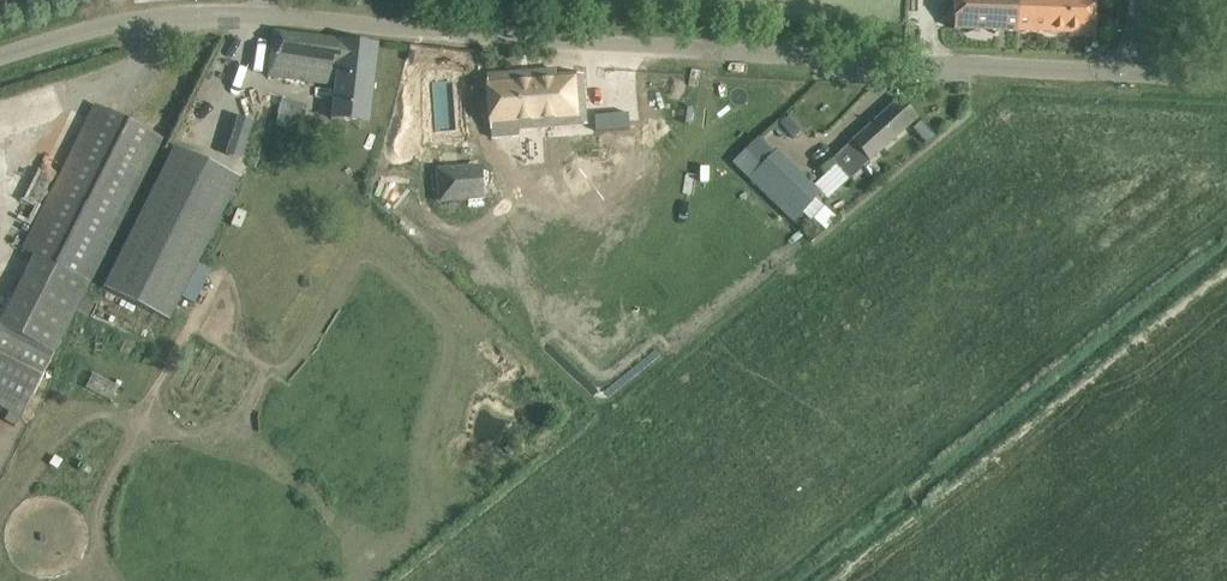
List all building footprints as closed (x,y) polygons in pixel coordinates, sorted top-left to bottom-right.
[(954,29),(1094,35),(1095,0),(955,0),(954,29)] [(341,40),(274,31),(268,77),(335,86),(331,119),(369,123),(378,44),(341,40)] [(586,124),(584,99),(582,75),(555,77),(555,70),(486,75),(492,140),(521,138),(520,130),(586,124)] [(776,123),(792,139),(830,99),(814,84),(776,123)] [(899,99),(881,115),(831,160),(848,180),(916,118),(899,99)] [(53,356),(162,139),(96,106),(23,249),(35,255),(0,325),(0,329),(53,356)] [(934,138),(921,122),(913,129),(926,144),(934,138)] [(775,151),(774,152),(759,137),(734,163),(793,221),(801,213),(812,201),(819,193),(775,151)] [(175,145),(164,167),(104,288),(169,321),(241,178),(175,145)] [(440,202),(483,198),(480,167),(437,171),(440,202)] [(0,329),(0,405),(23,417),(53,356),(0,329)]
